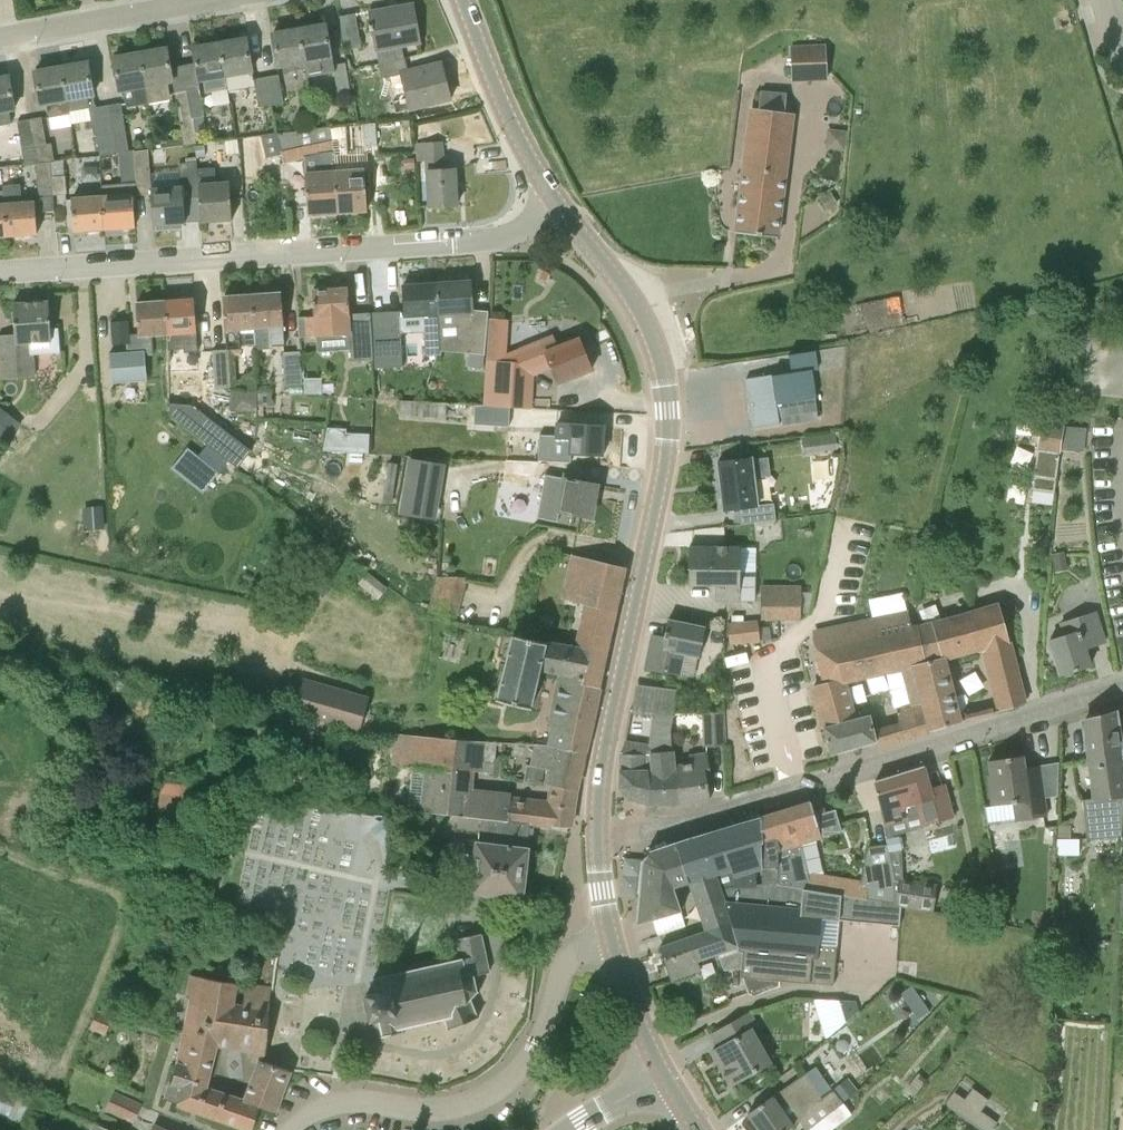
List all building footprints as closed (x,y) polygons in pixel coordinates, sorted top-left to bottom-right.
[(413,4),(369,12),(377,51),(420,43),(413,4)] [(346,51),(362,48),(356,14),(340,17),(346,51)] [(333,66),(326,25),(324,25),(324,26),(299,30),(306,69),(307,77),(334,72),(338,94),(351,91),(345,63),(333,66)] [(274,34),(272,34),(277,65),(284,64),(286,72),(306,69),(299,30),(274,34)] [(228,92),(248,89),(245,71),(252,70),(247,39),(245,39),(245,40),(220,44),(228,90),(228,91),(228,92)] [(228,90),(220,44),(195,49),(194,48),(193,48),(199,80),(202,79),(205,94),(228,91),(228,90)] [(791,79),(827,78),(826,47),(790,48),(791,79)] [(140,54),(149,104),(172,100),(168,81),(172,80),(167,49),(166,49),(140,54)] [(149,104),(140,54),(115,58),(113,58),(119,90),(123,89),(127,108),(149,104)] [(406,57),(380,63),(391,112),(451,100),(441,63),(409,70),(406,57)] [(96,108),(88,63),(87,63),(61,68),(70,114),(71,124),(91,121),(94,136),(96,136),(100,156),(116,154),(109,106),(96,108)] [(49,118),(70,114),(61,68),(36,72),(35,72),(40,104),(46,102),(49,118)] [(279,75),(267,78),(272,105),(284,103),(279,75)] [(9,77),(8,77),(0,79),(0,126),(12,124),(9,110),(15,109),(9,77)] [(272,105),(267,78),(254,80),(259,108),(272,105)] [(195,134),(206,132),(204,117),(205,117),(200,90),(188,92),(195,134)] [(791,115),(784,114),(786,93),(761,91),(759,111),(751,110),(736,233),(777,237),(791,115)] [(184,146),(197,144),(195,134),(188,92),(175,95),(184,146)] [(116,154),(129,151),(121,104),(109,106),(116,154)] [(37,163),(51,162),(55,161),(52,145),(47,145),(42,118),(30,120),(37,163)] [(36,164),(37,163),(30,120),(17,122),(25,165),(36,164)] [(375,123),(362,125),(364,147),(377,146),(375,123)] [(354,126),(332,130),(337,212),(367,210),(365,172),(349,173),(348,150),(360,147),(354,126)] [(242,138),(248,171),(266,167),(303,158),(303,176),(305,176),(308,214),(337,212),(332,130),(331,130),(331,128),(242,138)] [(420,171),(425,171),(429,206),(458,205),(455,170),(444,170),(442,143),(418,144),(420,171)] [(205,157),(204,145),(195,146),(196,157),(205,157)] [(104,229),(135,226),(132,197),(150,195),(149,188),(146,150),(134,152),(135,165),(136,183),(116,184),(102,185),(102,197),(104,229)] [(121,167),(135,165),(134,152),(119,154),(121,167)] [(64,161),(55,161),(51,162),(52,177),(65,176),(64,161)] [(54,212),(53,196),(52,177),(51,162),(37,163),(36,164),(38,196),(31,197),(30,202),(22,203),(22,197),(20,185),(3,186),(3,191),(4,191),(7,236),(37,234),(36,213),(54,212)] [(149,188),(150,195),(153,225),(185,223),(185,222),(201,221),(196,168),(196,162),(186,163),(179,164),(180,186),(153,188),(149,188)] [(201,222),(232,220),(228,184),(214,185),(213,167),(196,168),(201,221),(201,222)] [(67,195),(65,176),(52,177),(53,196),(67,195)] [(830,193),(821,199),(827,209),(836,204),(830,193)] [(74,231),(104,229),(102,197),(73,199),(74,231)] [(488,312),(473,310),(470,281),(437,283),(441,329),(459,328),(460,353),(470,354),(469,368),(483,370),(488,312)] [(441,329),(437,283),(403,286),(405,320),(424,319),(425,355),(441,355),(440,329),(441,329)] [(328,290),(328,287),(315,288),(315,291),(312,291),(313,318),(306,319),(307,337),(350,334),(352,361),(373,359),(370,313),(350,314),(348,289),(328,290)] [(271,349),(271,345),(283,344),(281,293),(252,296),(255,346),(255,349),(271,349)] [(223,298),(228,350),(229,350),(229,351),(240,351),(240,347),(255,346),(252,296),(223,298)] [(197,352),(194,299),(165,301),(167,334),(169,350),(185,349),(185,353),(197,352)] [(865,301),(866,322),(901,320),(900,299),(865,301)] [(18,370),(33,369),(30,344),(49,342),(47,301),(13,303),(15,334),(0,335),(0,352),(2,376),(18,375),(18,370)] [(127,352),(109,353),(112,383),(146,381),(147,381),(145,356),(154,355),(152,335),(167,334),(165,301),(136,304),(138,333),(130,334),(129,320),(111,322),(112,340),(118,339),(118,344),(112,344),(112,345),(127,344),(127,352)] [(402,368),(398,312),(370,313),(373,359),(374,368),(402,368)] [(307,337),(306,319),(298,319),(299,338),(307,337)] [(486,360),(483,407),(509,409),(531,410),(533,376),(550,368),(557,386),(592,370),(579,339),(562,346),(558,348),(553,337),(520,350),(522,356),(525,362),(486,360)] [(213,351),(215,389),(231,387),(229,351),(229,350),(228,350),(213,351)] [(300,351),(283,352),(285,386),(302,385),(300,351)] [(746,378),(754,427),(781,423),(818,418),(816,399),(811,371),(817,370),(814,352),(787,356),(790,372),(746,378)] [(197,394),(198,366),(169,364),(169,370),(168,385),(169,385),(169,393),(197,394)] [(234,389),(234,406),(270,406),(270,390),(234,389)] [(23,420),(0,400),(0,429),(8,436),(23,420)] [(401,401),(400,416),(446,419),(447,403),(401,401)] [(252,451),(192,405),(169,403),(169,415),(238,468),(252,451)] [(508,422),(509,409),(483,407),(482,407),(480,420),(508,422)] [(1060,451),(1064,427),(1057,426),(1059,417),(1050,415),(1048,425),(1042,424),(1031,490),(1053,494),(1060,451)] [(603,437),(604,425),(559,424),(559,431),(556,430),(555,437),(540,435),(539,450),(602,455),(603,452),(605,452),(606,438),(603,437)] [(1064,427),(1060,451),(1082,454),(1086,430),(1064,427)] [(327,428),(323,451),(345,452),(346,429),(327,428)] [(358,453),(369,454),(370,434),(359,434),(358,453)] [(822,449),(835,447),(834,434),(820,435),(822,449)] [(188,470),(198,456),(199,456),(198,456),(188,448),(177,461),(188,470)] [(752,457),(718,461),(723,510),(739,508),(741,523),(776,519),(774,503),(757,505),(752,457)] [(499,473),(498,482),(529,488),(531,478),(535,479),(538,462),(482,460),(482,471),(499,473)] [(409,461),(399,514),(433,520),(442,466),(409,461)] [(384,491),(392,492),(397,464),(388,463),(384,491)] [(557,512),(591,517),(597,484),(583,482),(584,477),(563,474),(563,479),(545,476),(542,492),(538,517),(556,520),(557,512)] [(740,572),(739,546),(689,547),(689,585),(714,584),(715,601),(757,600),(756,571),(740,572)] [(559,674),(558,679),(599,687),(607,648),(609,634),(620,585),(624,567),(573,555),(561,598),(583,604),(580,616),(572,651),(561,649),(556,673),(559,674)] [(388,588),(367,573),(358,584),(379,600),(388,588)] [(465,574),(440,574),(441,605),(466,604),(465,574)] [(762,619),(802,619),(802,596),(762,596),(762,619)] [(961,720),(960,717),(943,656),(981,646),(1000,711),(1022,704),(1023,704),(1024,703),(1024,702),(1024,701),(1023,701),(1023,700),(1013,660),(997,602),(917,623),(926,660),(916,664),(928,702),(936,727),(961,720)] [(901,737),(936,727),(928,702),(916,664),(926,660),(917,623),(914,610),(813,633),(816,648),(815,648),(824,683),(814,686),(830,755),(874,742),(875,747),(881,745),(881,742),(876,743),(869,715),(853,719),(843,680),(903,666),(912,704),(896,708),(902,734),(901,734),(901,737)] [(1049,642),(1060,675),(1090,665),(1085,648),(1105,642),(1097,614),(1060,625),(1064,637),(1049,642)] [(653,635),(646,667),(674,673),(682,675),(685,657),(701,660),(707,627),(668,620),(664,638),(653,635)] [(758,622),(728,625),(729,644),(761,640),(758,622)] [(532,710),(541,670),(556,673),(561,649),(512,637),(496,701),(532,710)] [(588,735),(599,688),(599,687),(558,679),(548,727),(552,728),(588,735)] [(309,693),(303,718),(368,733),(374,708),(309,693)] [(724,712),(704,712),(705,747),(725,747),(724,712)] [(1119,745),(1114,713),(1101,716),(1100,713),(1088,716),(1089,719),(1085,720),(1089,750),(1098,799),(1082,801),(1087,840),(1122,837),(1122,806),(1122,744),(1119,745)] [(673,765),(670,730),(672,719),(652,717),(648,744),(625,740),(622,752),(621,752),(621,754),(622,754),(619,786),(619,787),(620,787),(620,788),(628,798),(629,799),(631,800),(651,805),(679,804),(679,769),(674,770),(673,764),(673,765)] [(552,728),(549,743),(585,750),(588,735),(552,728)] [(390,765),(412,767),(410,785),(410,795),(409,798),(428,800),(426,813),(481,819),(481,818),(506,821),(509,800),(511,800),(512,793),(473,789),(475,772),(483,773),(486,742),(393,734),(390,765)] [(145,750),(161,754),(164,744),(148,739),(145,750)] [(585,750),(549,743),(549,745),(535,744),(531,766),(547,769),(545,782),(576,789),(584,752),(585,750)] [(709,774),(706,753),(688,756),(689,763),(673,764),(674,770),(679,769),(679,804),(710,799),(706,774),(709,774)] [(1046,817),(1039,765),(1024,767),(1023,756),(989,761),(991,774),(987,775),(992,806),(1014,803),(1016,821),(1046,817)] [(881,806),(885,823),(891,821),(920,814),(923,825),(950,818),(949,815),(942,791),(931,794),(924,767),(874,782),(881,806)] [(573,806),(551,803),(545,802),(511,800),(509,800),(506,821),(529,823),(571,827),(573,806)] [(778,883),(895,904),(898,887),(899,880),(894,879),(892,866),(872,869),(869,890),(860,888),(861,881),(808,872),(801,845),(821,839),(821,838),(842,831),(835,809),(815,815),(811,802),(760,817),(765,833),(760,835),(764,857),(778,853),(778,883)] [(723,872),(718,873),(734,922),(736,932),(742,949),(742,952),(743,952),(741,977),(780,981),(833,985),(837,947),(819,945),(821,919),(899,926),(901,906),(895,904),(778,883),(778,853),(764,857),(760,835),(765,833),(760,817),(716,830),(723,872)] [(481,818),(481,819),(480,828),(478,827),(471,892),(521,898),(527,850),(526,850),(529,823),(506,821),(481,818)] [(700,835),(676,843),(688,883),(690,882),(706,931),(734,922),(718,873),(723,872),(716,830),(699,835),(700,835)] [(643,860),(640,896),(673,887),(688,883),(676,843),(647,853),(643,860)] [(894,879),(899,880),(904,881),(902,850),(890,852),(892,866),(894,879)] [(937,887),(904,881),(899,880),(898,887),(895,904),(901,906),(934,912),(934,907),(937,887)] [(681,911),(673,887),(640,896),(637,923),(681,911)] [(736,932),(734,922),(706,931),(659,947),(670,980),(699,970),(696,960),(738,948),(739,952),(742,952),(742,949),(736,932)] [(489,973),(480,934),(457,939),(461,959),(467,973),(482,974),(489,973)] [(461,960),(454,961),(372,979),(375,993),(365,995),(371,1021),(378,1019),(382,1035),(381,1038),(382,1038),(384,1036),(401,1032),(403,1034),(405,1032),(402,1031),(402,1028),(445,1020),(449,1031),(478,1018),(470,999),(476,993),(479,994),(480,990),(477,991),(474,978),(477,975),(482,974),(467,973),(461,959),(461,960)] [(236,1003),(239,984),(194,976),(189,1002),(192,1003),(173,1071),(172,1071),(164,1105),(196,1111),(195,1114),(250,1129),(252,1129),(260,1107),(276,1115),(278,1110),(279,1111),(290,1070),(273,1066),(261,1064),(245,1102),(201,1090),(214,1044),(251,1054),(250,1060),(261,1063),(271,987),(246,984),(242,1005),(236,1003)] [(754,996),(779,987),(780,981),(741,977),(748,993),(754,996)] [(912,985),(900,993),(907,1003),(919,995),(912,985)] [(839,1001),(846,1022),(858,1011),(854,1001),(839,1001)] [(90,1028),(106,1035),(114,1018),(97,1011),(90,1028)] [(731,1085),(768,1060),(750,1029),(758,1024),(750,1011),(713,1034),(720,1047),(712,1051),(731,1085)] [(805,1074),(748,1114),(759,1129),(785,1129),(797,1121),(802,1129),(806,1129),(843,1102),(834,1090),(822,1098),(805,1074)] [(925,1084),(916,1077),(907,1090),(915,1097),(925,1084)] [(35,1102),(0,1086),(0,1115),(25,1125),(35,1102)] [(106,1110),(133,1123),(142,1104),(114,1092),(106,1110)] [(980,1129),(991,1129),(997,1122),(986,1114),(979,1109),(962,1098),(953,1110),(976,1127),(980,1129)] [(852,1115),(843,1102),(806,1129),(832,1129),(852,1115)]
